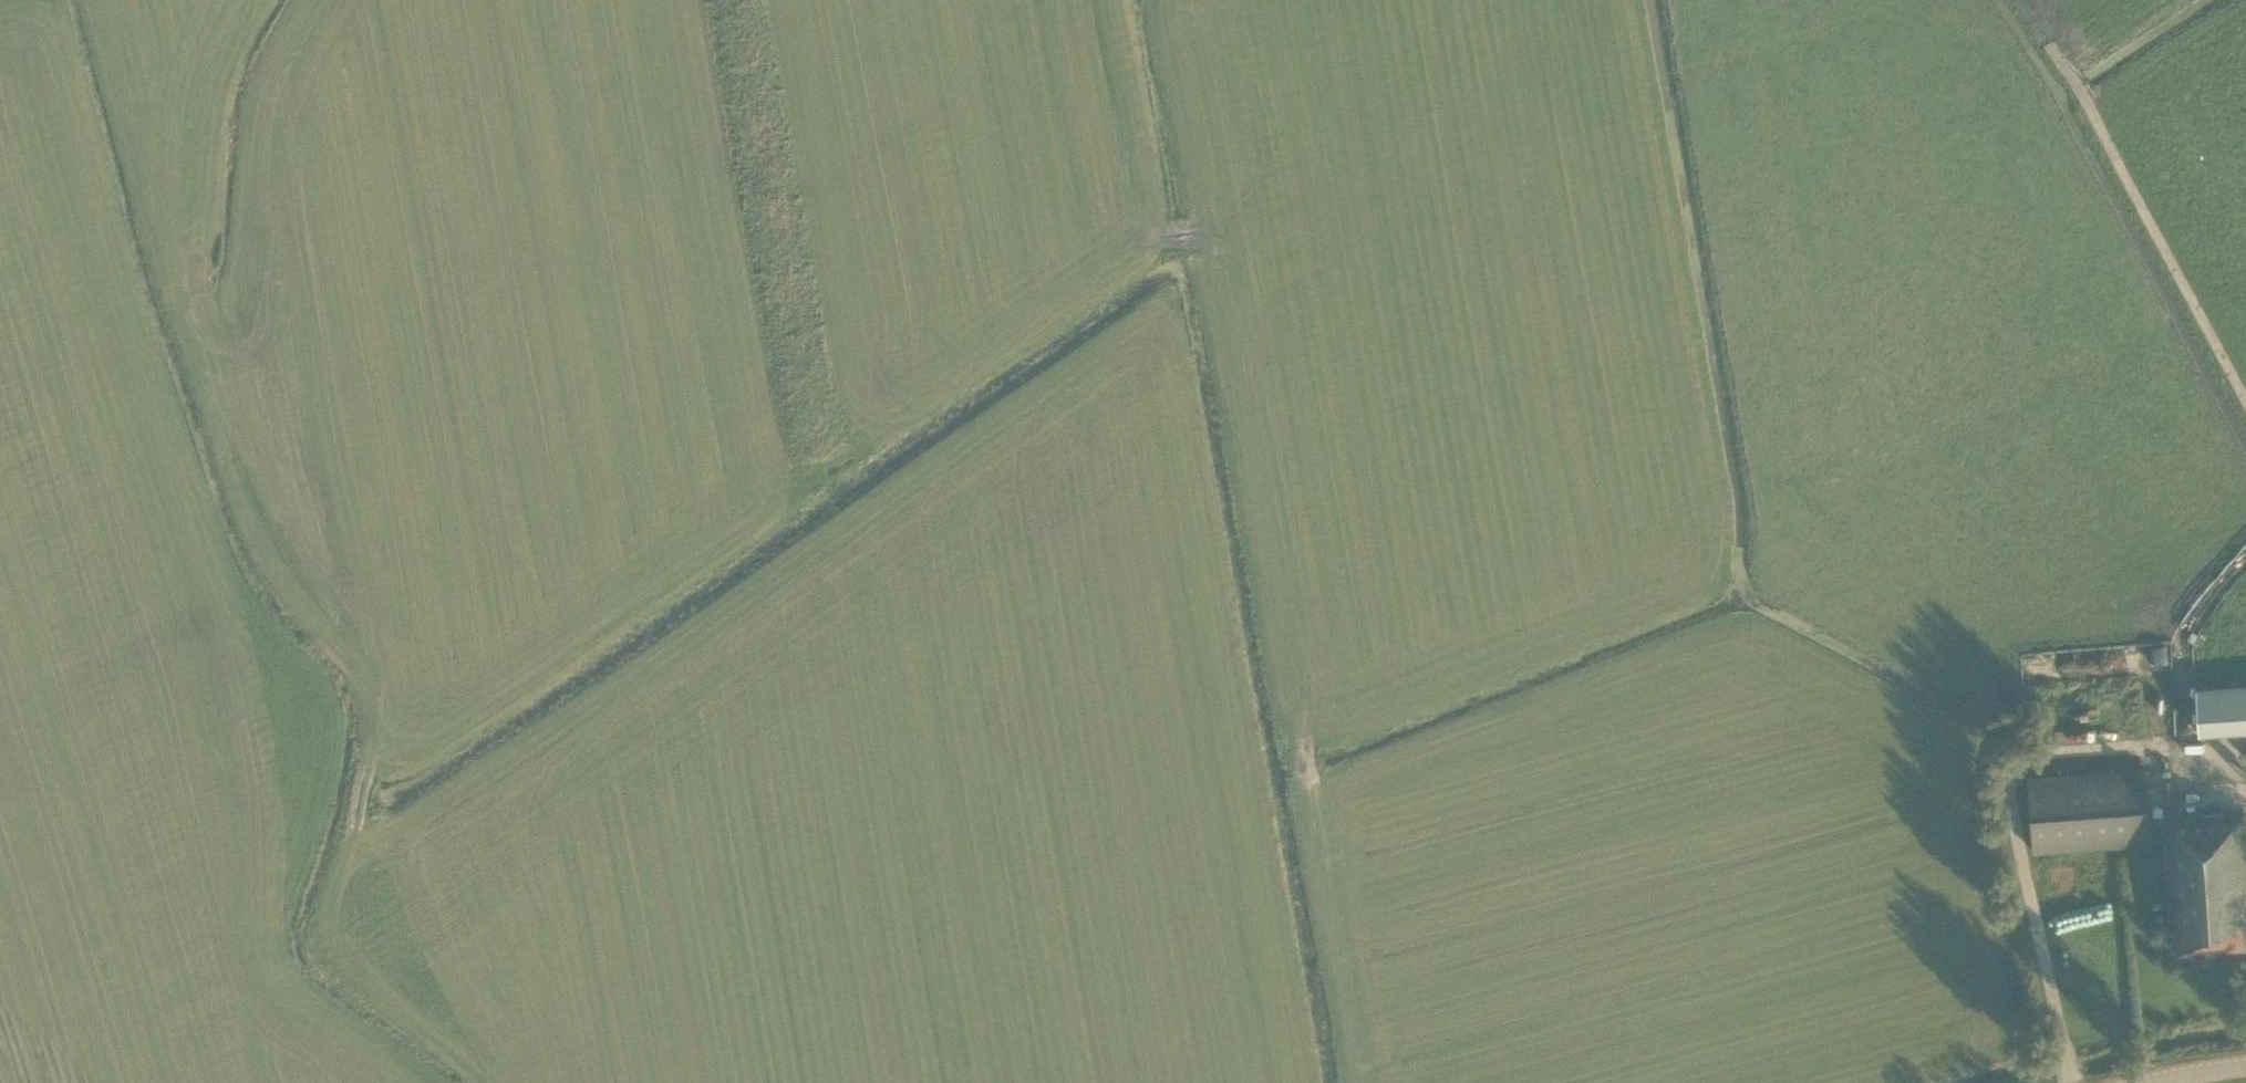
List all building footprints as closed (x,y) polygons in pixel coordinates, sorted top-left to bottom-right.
[(2196,686),(2198,732),(2245,729),(2245,682),(2196,686)] [(2147,767),(2028,775),(2033,853),(2152,844),(2152,841),(2163,840),(2169,932),(2175,932),(2176,953),(2245,949),(2245,839),(2245,816),(2224,817),(2223,799),(2199,801),(2200,815),(2162,817),(2162,818),(2151,819),(2147,767)]
